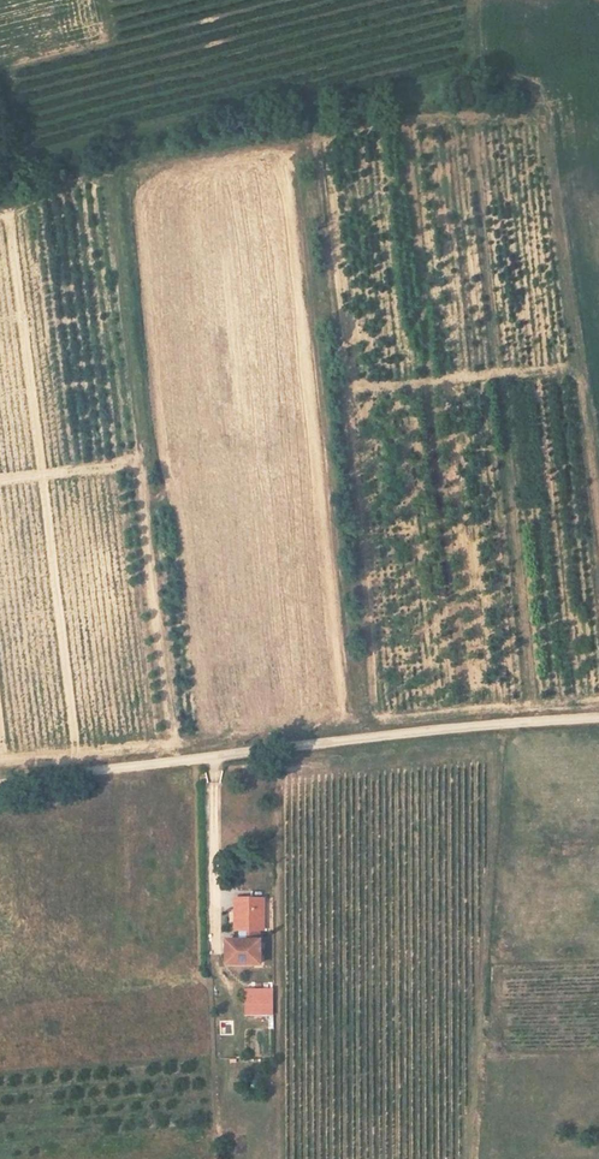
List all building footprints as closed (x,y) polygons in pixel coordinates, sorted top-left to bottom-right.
[(260,925),(260,893),(232,894),(233,925),(235,925),(235,936),(224,936),(224,960),(257,959),(257,936),(256,936),(256,925),(260,925)] [(245,992),(268,991),(267,971),(258,972),(258,979),(245,979),(245,992)] [(268,991),(245,992),(246,1010),(268,1009),(268,991)] [(233,1020),(220,1020),(220,1034),(233,1034),(233,1020)] [(258,1057),(273,1057),(273,1032),(258,1032),(258,1057)]
